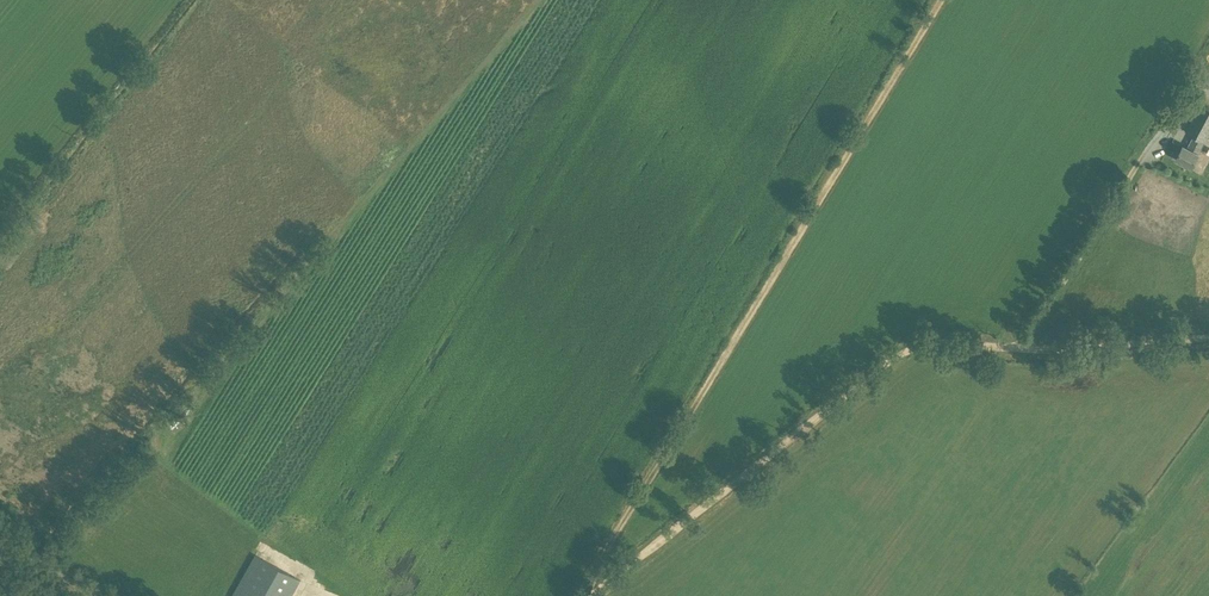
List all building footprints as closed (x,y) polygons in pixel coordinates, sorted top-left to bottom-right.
[(1208,132),(1208,108),(1202,104),(1187,132),(1194,136),(1188,148),(1183,146),(1176,159),(1192,167),(1198,154),(1197,153),(1204,141),(1208,132)] [(298,580),(254,555),(232,595),(289,595),(298,580)]
